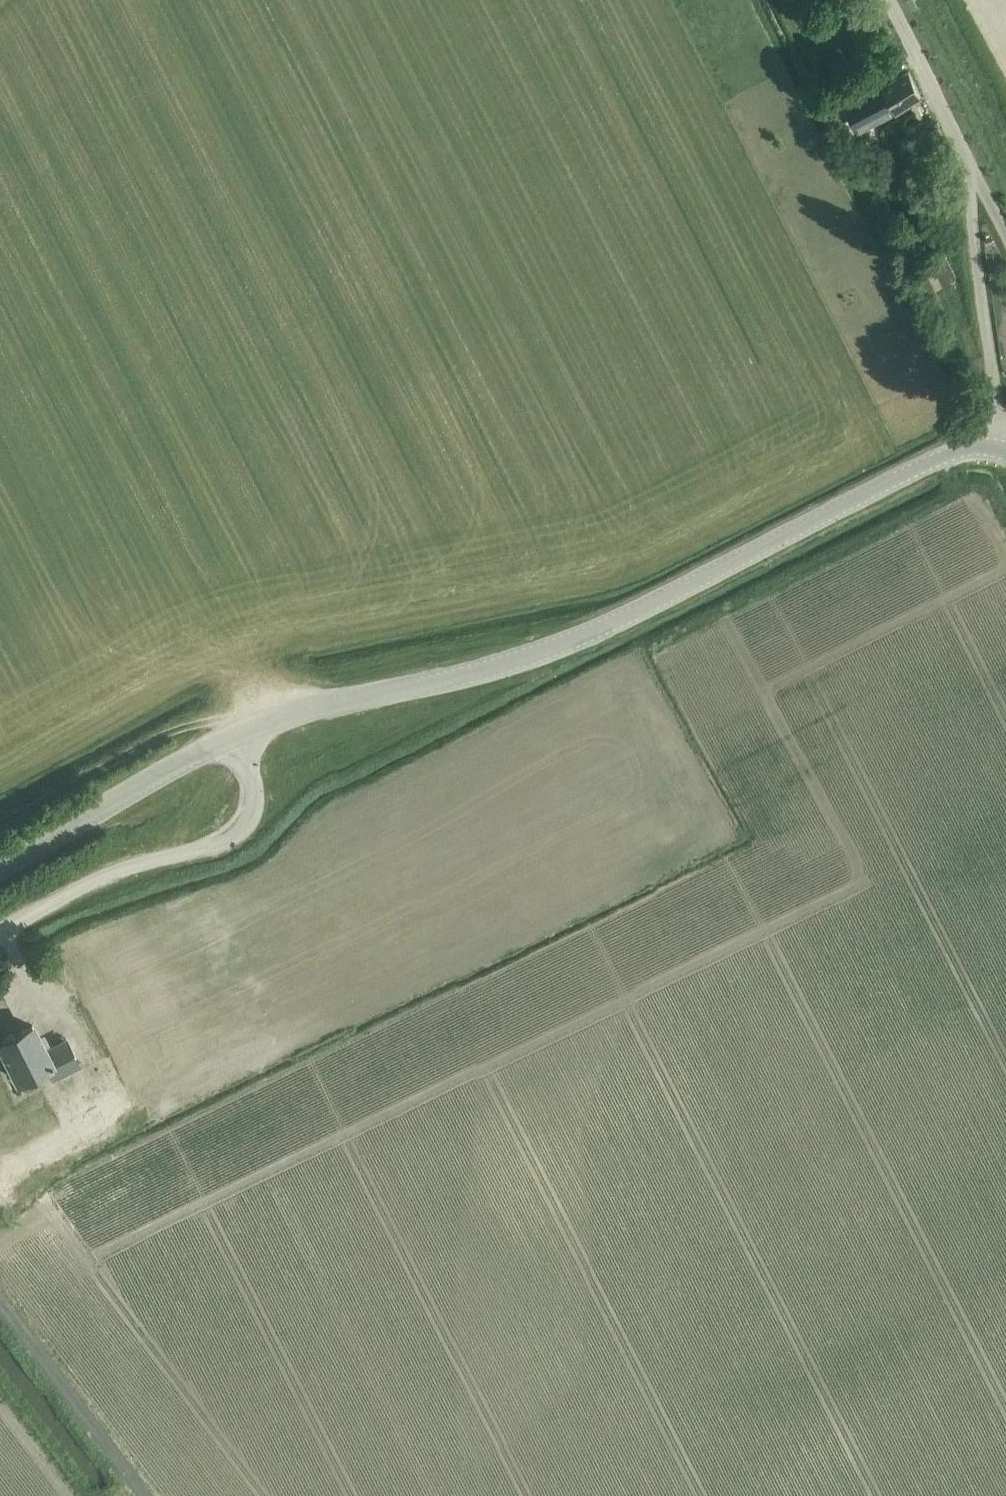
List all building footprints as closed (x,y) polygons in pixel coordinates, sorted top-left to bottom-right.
[(920,94),(908,70),(883,84),(883,83),(848,102),(861,126),(894,107),(895,108),(920,94)] [(868,163),(883,153),(876,141),(860,150),(868,163)] [(919,183),(925,181),(920,162),(913,163),(919,183)] [(33,1024),(0,1041),(11,1062),(7,1065),(6,1070),(8,1075),(13,1078),(18,1077),(19,1078),(35,1071),(37,1076),(49,1070),(52,1076),(79,1063),(67,1040),(46,1050),(33,1024)]
